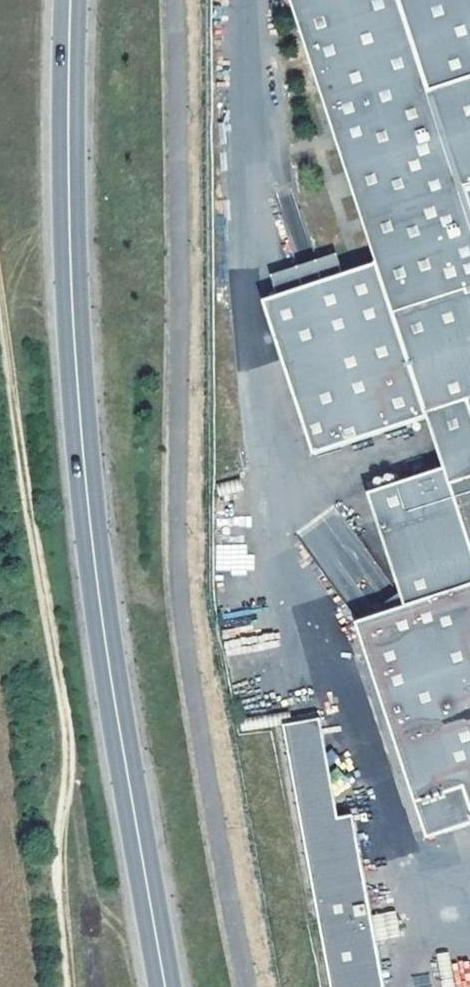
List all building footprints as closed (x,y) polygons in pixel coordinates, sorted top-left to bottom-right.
[(381,251),(268,287),(318,443),(432,406),(449,456),(372,480),(404,579),(413,606),(360,623),(428,836),(469,822),(469,0),(301,0),(381,251)] [(404,579),(360,623),(413,606),(404,579)] [(284,737),(329,986),(380,986),(352,828),(338,830),(320,731),(284,737)] [(396,910),(371,914),(374,940),(400,937),(396,910)]
